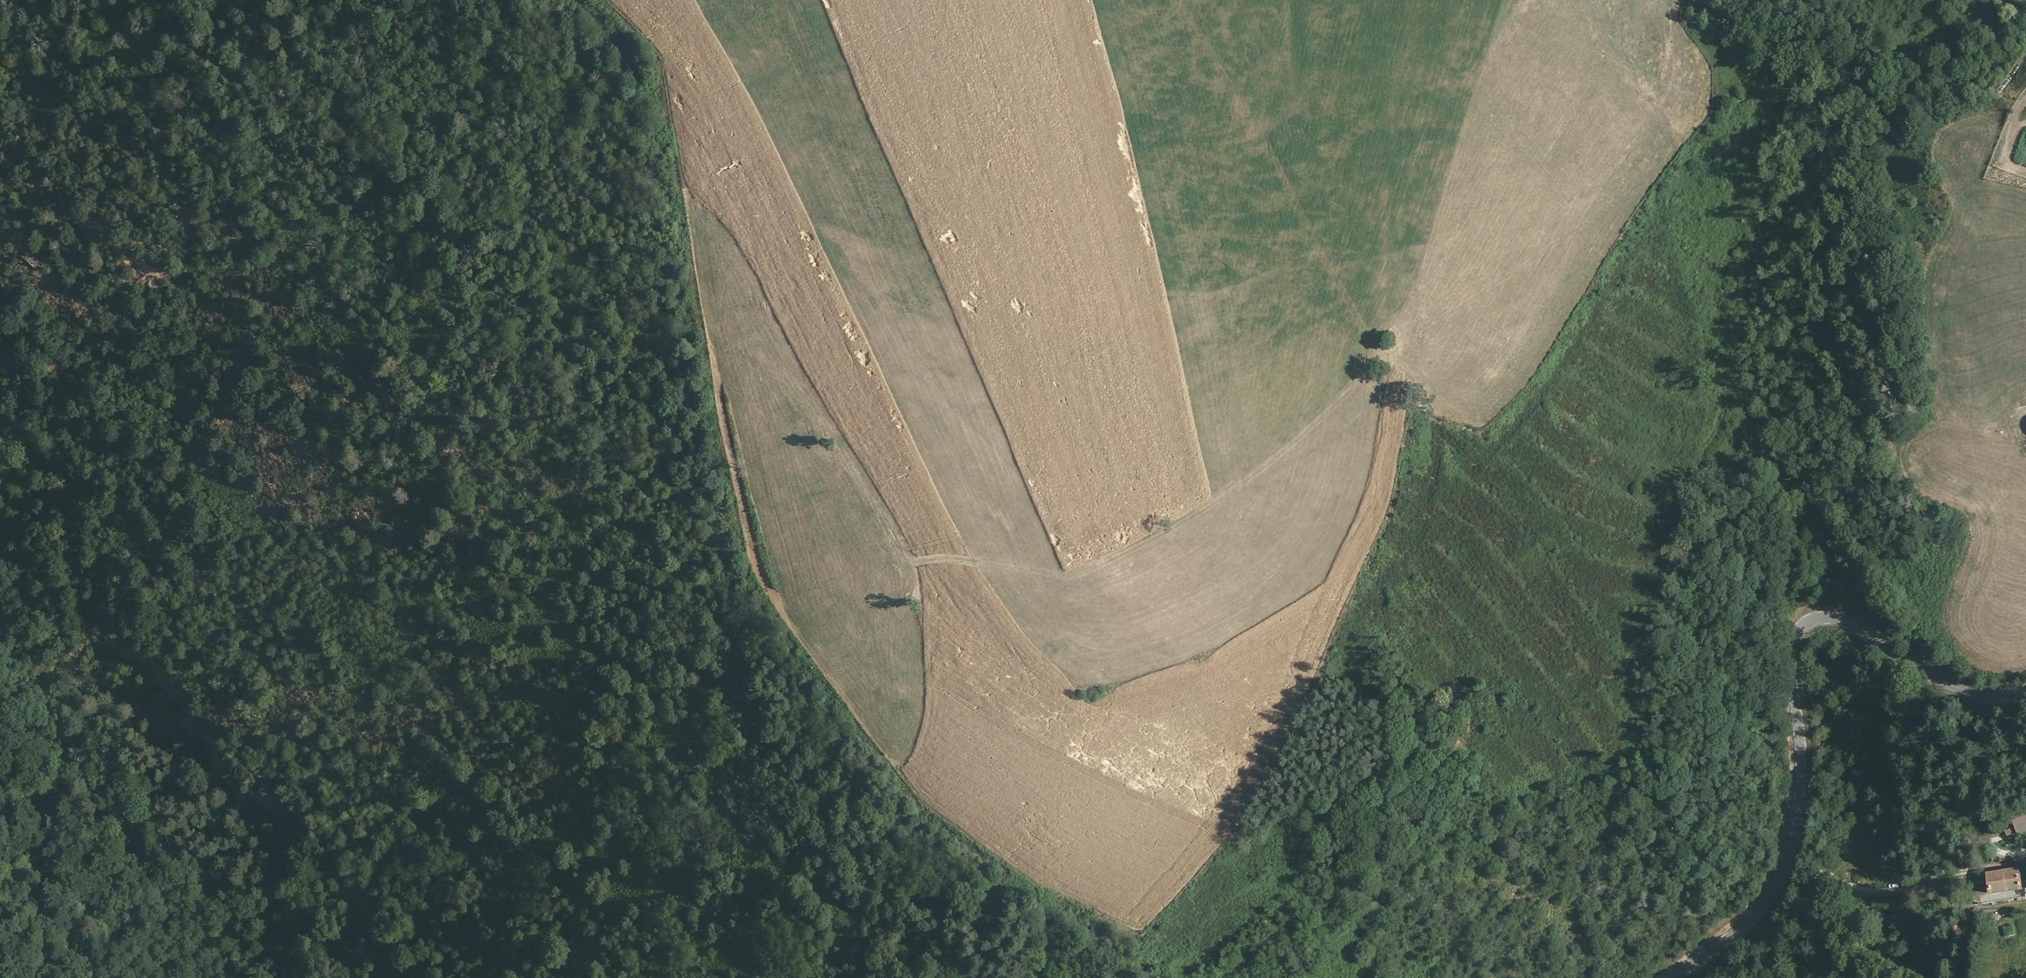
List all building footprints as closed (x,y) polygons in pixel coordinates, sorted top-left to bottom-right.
[(2025,832),(2025,820),(2012,826),(2016,836),(2025,832)] [(1983,874),(1986,896),(2025,890),(2025,868),(1983,874)]
